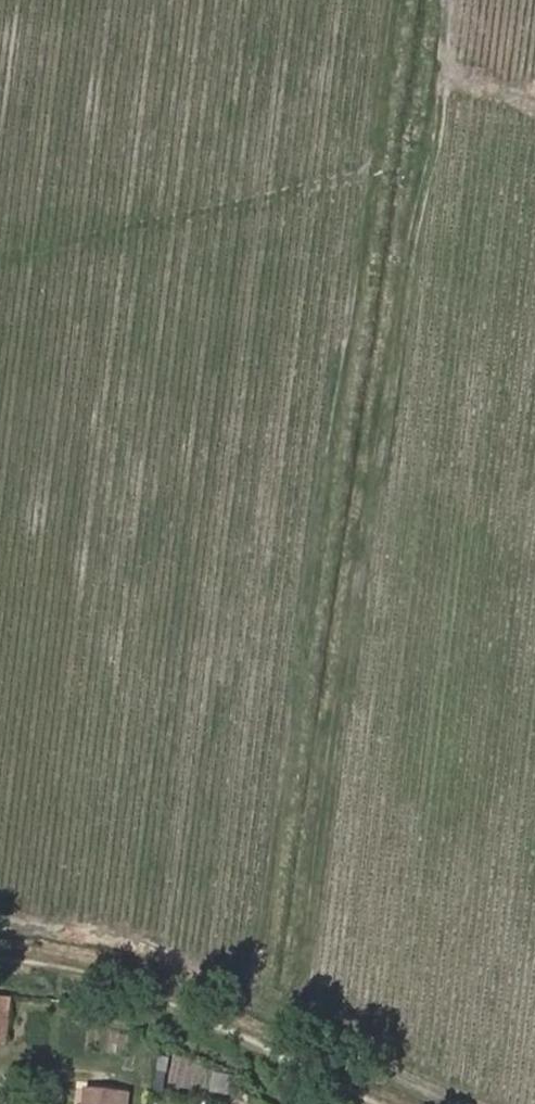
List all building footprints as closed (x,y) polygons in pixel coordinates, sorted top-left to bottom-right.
[(8,1041),(12,1003),(0,1002),(0,1041),(8,1041)] [(128,1097),(84,1091),(82,1103),(127,1103),(128,1097)]
